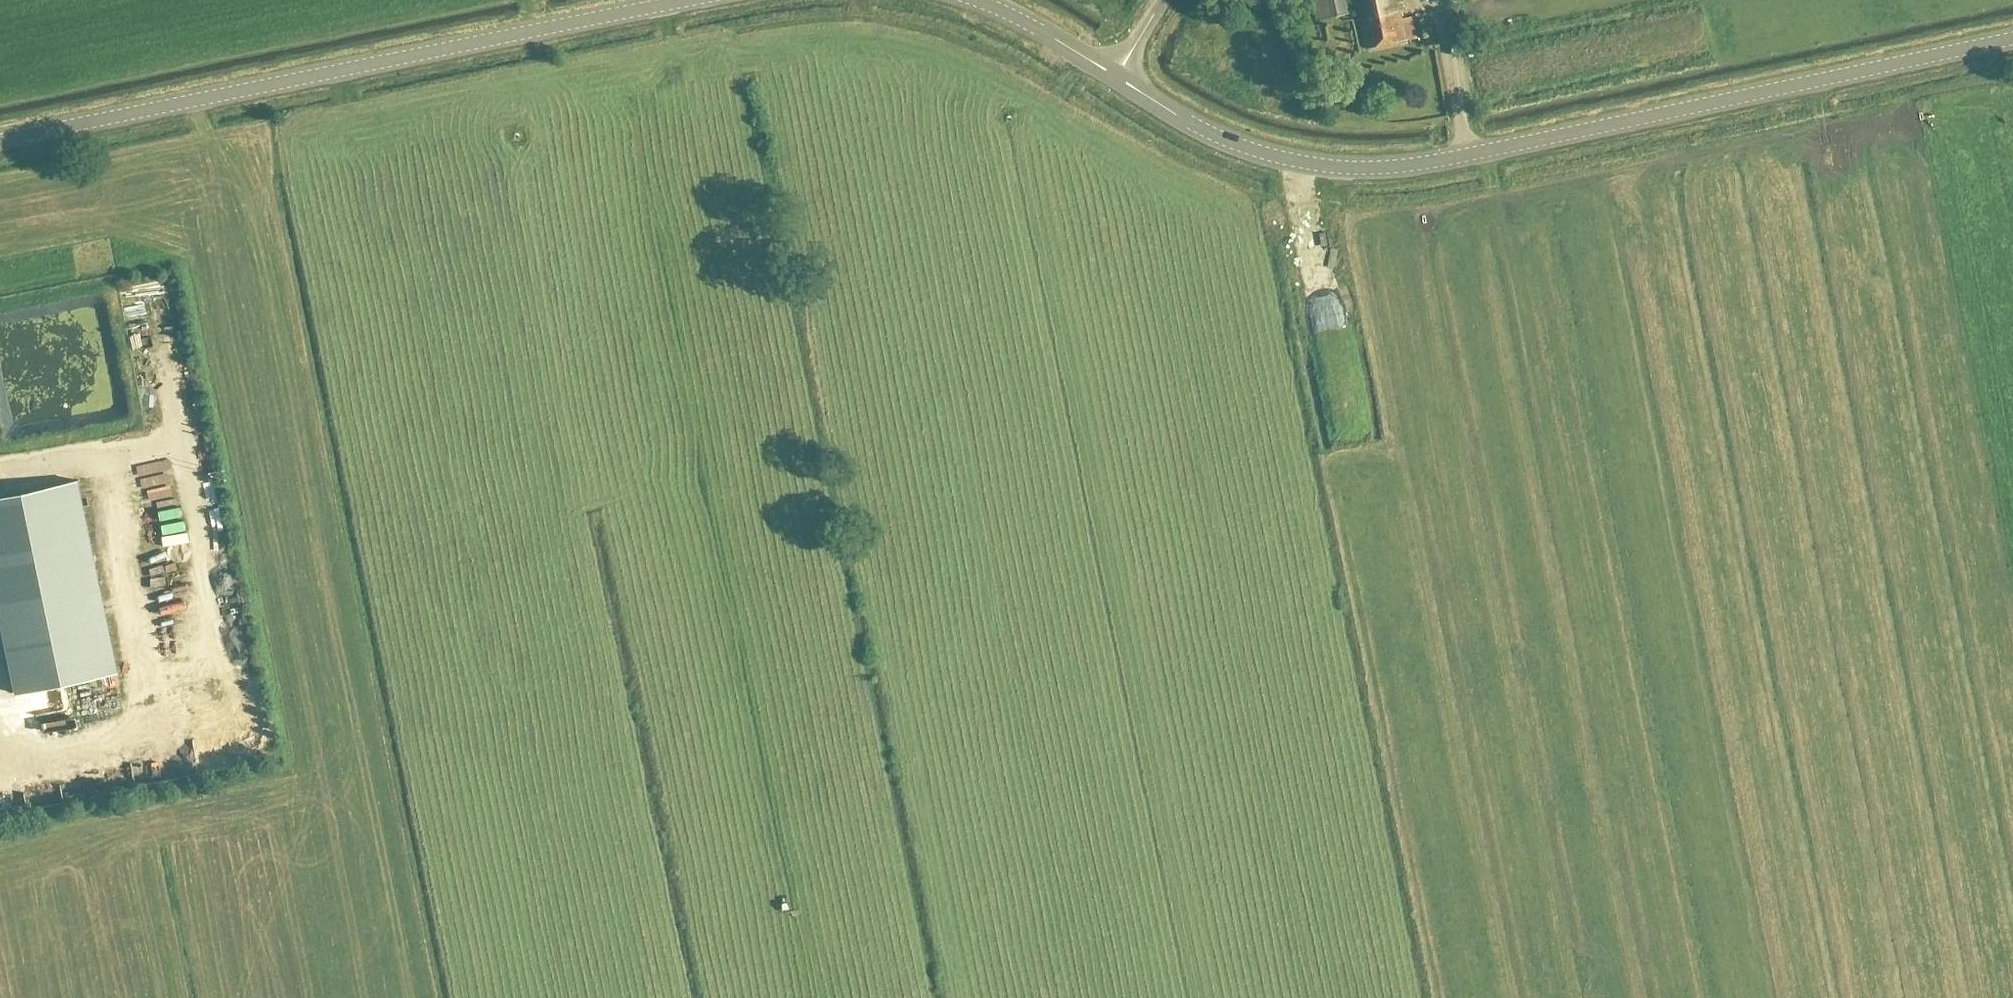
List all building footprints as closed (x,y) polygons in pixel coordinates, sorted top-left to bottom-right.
[(1317,22),(1347,16),(1344,0),(1313,0),(1317,22)] [(1366,46),(1397,40),(1397,36),(1416,32),(1410,0),(1403,0),(1384,3),(1383,0),(1358,0),(1366,46)] [(166,283),(125,293),(127,304),(169,294),(166,283)] [(77,480),(0,496),(0,633),(13,695),(117,673),(77,480)] [(157,598),(185,589),(179,567),(151,576),(157,598)] [(185,594),(160,600),(163,612),(188,606),(185,594)] [(80,796),(92,794),(89,777),(76,780),(80,796)]
